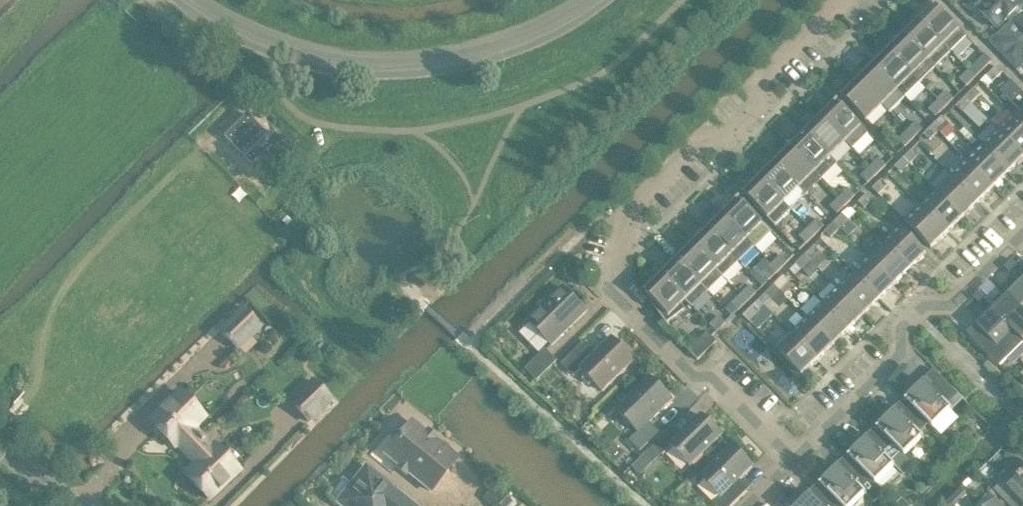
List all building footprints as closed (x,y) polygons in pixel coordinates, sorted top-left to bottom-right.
[(1018,0),(969,0),(999,31),(1022,7),(1022,5),(1018,0)] [(967,37),(960,30),(935,6),(919,21),(951,53),(967,37)] [(1014,23),(1022,31),(1022,14),(1014,23)] [(935,68),(951,53),(919,21),(904,36),(935,68)] [(920,83),(935,68),(904,36),(889,52),(920,83)] [(1004,59),(1020,44),(1014,38),(995,37),(989,43),(1004,59)] [(1004,59),(1016,72),(1022,66),(1022,55),(1022,47),(1020,44),(1004,59)] [(905,98),(920,83),(889,52),(873,67),(905,98)] [(976,78),(984,69),(992,62),(985,55),(969,71),(976,78)] [(889,114),(905,98),(873,67),(858,82),(883,107),(889,114)] [(989,75),(995,81),(1002,73),(997,68),(989,75)] [(966,87),(976,78),(969,71),(960,80),(966,87)] [(1012,81),(1001,92),(1020,112),(1014,117),(1022,126),(1022,93),(1012,81)] [(867,123),(883,107),(858,82),(842,98),(867,123)] [(966,98),(972,104),(981,95),(975,89),(966,98)] [(945,108),(954,100),(947,93),(938,102),(945,108)] [(957,107),(963,113),(972,104),(966,98),(957,107)] [(936,117),(945,108),(938,102),(929,111),(936,117)] [(853,150),(868,134),(837,103),(821,119),(846,144),(846,143),(853,150)] [(247,116),(224,138),(252,166),(275,143),(247,116)] [(942,117),(933,126),(939,132),(948,123),(942,117)] [(1014,117),(999,132),(1022,157),(1022,126),(1014,117)] [(830,159),(831,158),(846,144),(821,119),(806,134),(830,159)] [(914,139),(922,131),(923,130),(916,123),(907,132),(914,139)] [(924,135),(930,141),(939,132),(933,126),(924,135)] [(905,148),(914,139),(907,132),(898,141),(905,148)] [(1022,159),(1022,157),(999,132),(984,148),(1009,173),(1022,159)] [(837,164),(831,158),(830,159),(806,134),(791,149),(821,180),(837,164)] [(994,188),(1009,173),(984,148),(968,163),(994,188)] [(799,189),(806,195),(821,180),(791,149),(775,164),(799,189)] [(905,160),(911,166),(921,156),(915,150),(905,160)] [(877,175),(886,166),(879,159),(870,168),(877,175)] [(903,174),(911,166),(905,160),(897,168),(903,174)] [(978,204),(994,188),(968,163),(953,178),(978,204)] [(784,204),(785,204),(799,189),(775,164),(760,180),(784,204)] [(868,184),(877,175),(870,168),(861,177),(868,184)] [(963,219),(978,204),(953,178),(938,193),(963,219)] [(791,210),(785,204),(784,204),(760,180),(744,195),(775,227),(791,210)] [(890,187),(884,181),(875,189),(881,195),(890,187)] [(846,206),(855,197),(849,190),(840,199),(846,206)] [(947,234),(963,219),(938,193),(922,208),(947,234)] [(865,210),(874,201),(868,195),(859,204),(865,210)] [(837,214),(846,206),(840,199),(831,208),(837,214)] [(755,248),(771,233),(739,200),(723,216),(753,247),(754,246),(755,248)] [(932,250),(947,234),(922,208),(906,224),(932,250)] [(849,221),(845,217),(843,215),(834,224),(840,230),(849,221)] [(708,231),(738,262),(753,247),(723,216),(708,231)] [(816,236),(822,230),(825,227),(818,220),(809,229),(816,236)] [(831,239),(840,230),(834,224),(825,233),(831,239)] [(807,245),(816,236),(809,229),(800,238),(807,245)] [(911,270),(926,255),(901,229),(885,245),(911,270)] [(692,246),(723,277),(738,262),(708,231),(692,246)] [(895,285),(911,270),(885,245),(870,260),(895,285)] [(677,262),(707,293),(723,277),(692,246),(677,262)] [(806,256),(812,262),(821,253),(815,247),(806,256)] [(797,265),(803,271),(812,262),(806,256),(797,265)] [(779,273),(788,264),(781,257),(772,266),(779,273)] [(880,301),(895,285),(870,260),(855,275),(880,301)] [(1012,276),(1020,268),(1012,260),(1004,268),(1012,276)] [(687,301),(693,307),(707,293),(677,262),(662,277),(686,302),(687,301)] [(770,281),(779,273),(772,266),(763,275),(770,281)] [(864,316),(880,301),(855,275),(839,290),(864,316)] [(681,306),(686,302),(662,277),(645,293),(655,303),(652,306),(665,323),(685,311),(681,306)] [(775,287),(781,293),(790,284),(784,278),(775,287)] [(1010,296),(1022,310),(1022,283),(1010,296)] [(748,303),(757,294),(750,287),(741,296),(748,303)] [(772,301),(781,293),(775,287),(766,295),(772,301)] [(552,346),(586,313),(563,289),(529,323),(552,346)] [(849,331),(864,316),(839,290),(824,305),(849,331)] [(981,306),(989,298),(981,291),(973,298),(981,306)] [(739,312),(748,303),(741,296),(732,305),(739,312)] [(1010,296),(994,312),(1022,341),(1022,310),(1010,296)] [(834,346),(849,331),(824,305),(808,321),(834,346)] [(754,307),(744,317),(750,323),(760,313),(754,307)] [(237,351),(260,329),(243,311),(220,333),(237,351)] [(994,312),(980,326),(978,324),(968,334),(1000,367),(1022,344),(1022,341),(994,312)] [(717,333),(726,325),(719,318),(710,327),(717,333)] [(818,361),(834,346),(808,321),(793,336),(818,361)] [(717,343),(712,338),(708,334),(689,353),(698,362),(717,343)] [(802,377),(818,361),(793,336),(777,351),(802,377)] [(603,393),(635,362),(612,339),(596,355),(584,343),(562,366),(574,378),(581,371),(603,393)] [(537,382),(557,363),(546,351),(526,371),(537,382)] [(907,401),(930,425),(934,429),(953,411),(949,407),(959,396),(934,371),(923,382),(924,384),(907,401)] [(650,424),(673,401),(650,378),(617,411),(639,434),(630,442),(641,453),(660,434),(650,424)] [(308,424),(331,401),(313,383),(290,406),(308,424)] [(187,457),(205,439),(196,430),(206,419),(180,392),(149,422),(177,451),(179,449),(187,457)] [(930,425),(907,401),(906,399),(894,410),(896,412),(879,429),(906,457),(924,439),(920,435),(930,425)] [(691,467),(722,437),(702,417),(683,436),(674,428),(655,447),(664,456),(672,448),(691,467)] [(437,439),(428,432),(425,434),(412,424),(397,442),(387,455),(400,465),(398,467),(399,467),(397,470),(406,478),(409,475),(431,493),(457,460),(435,442),(437,439)] [(851,457),(850,457),(877,485),(896,467),(903,474),(913,464),(906,457),(879,429),(877,427),(866,439),(867,440),(851,457)] [(205,439),(187,457),(194,465),(184,475),(210,502),(241,472),(216,447),(214,449),(205,439)] [(753,468),(733,448),(702,479),(721,499),(715,505),(716,505),(734,505),(748,493),(738,483),(753,468)] [(877,485),(850,457),(851,457),(849,455),(837,467),(839,468),(822,485),(842,505),(856,505),(867,496),(875,504),(885,493),(877,485)] [(994,490),(1009,505),(1022,505),(1022,461),(994,490)] [(403,498),(404,496),(393,487),(392,489),(367,469),(338,504),(340,505),(412,505),(403,498)] [(822,485),(820,483),(809,495),(810,496),(801,505),(842,505),(822,485)] [(482,498),(490,505),(491,505),(499,498),(491,489),(482,498)] [(996,501),(990,495),(988,495),(977,505),(1001,505),(996,501)] [(499,505),(510,505),(512,503),(507,498),(499,505)]
